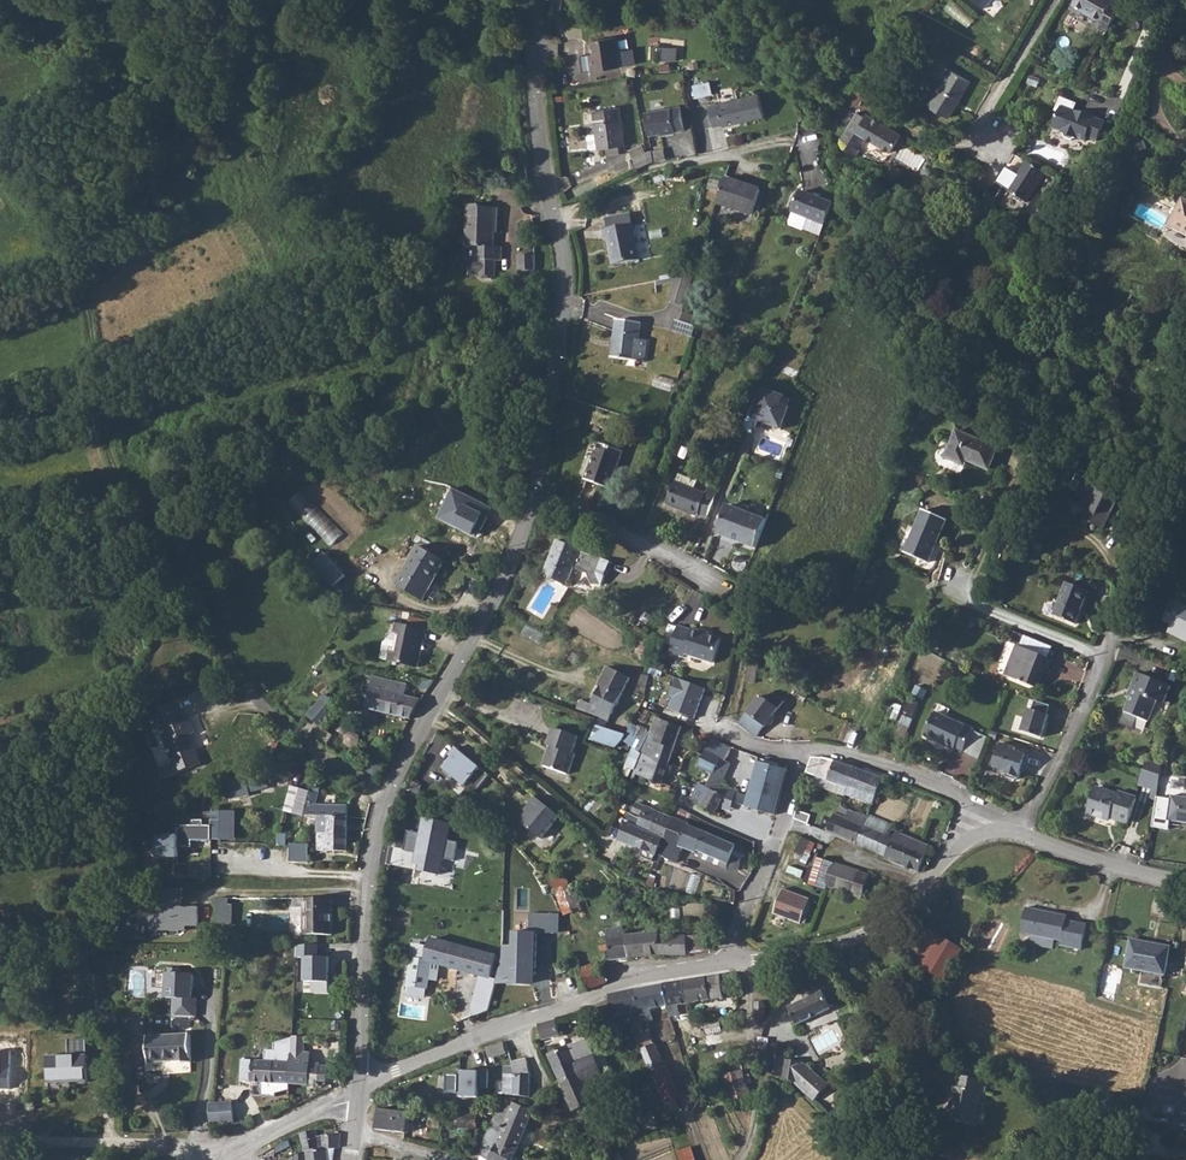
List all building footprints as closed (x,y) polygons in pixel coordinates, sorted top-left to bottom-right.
[(980,8),(987,0),(971,0),(980,8)] [(1106,24),(1120,1),(1118,0),(1075,0),(1101,16),(1099,19),(1106,24)] [(596,58),(589,59),(591,76),(623,72),(637,70),(635,55),(621,56),(619,42),(594,45),(596,58)] [(668,48),(659,48),(660,61),(680,61),(679,48),(668,48)] [(950,62),(929,99),(948,109),(969,72),(950,62)] [(694,84),(697,97),(713,93),(711,81),(694,84)] [(1074,95),(1057,88),(1052,102),(1057,104),(1050,120),(1061,124),(1061,125),(1062,129),(1069,132),(1073,130),(1074,129),(1083,132),(1084,128),(1094,132),(1102,112),(1087,106),(1086,108),(1071,102),(1074,95)] [(757,96),(707,107),(712,128),(721,126),(722,128),(762,119),(757,96)] [(857,107),(842,133),(850,138),(846,146),(857,153),(868,133),(891,146),(902,128),(867,109),(865,111),(857,107)] [(603,149),(608,149),(617,149),(628,147),(623,109),(598,113),(603,149)] [(679,110),(644,117),(649,141),(675,136),(672,120),(681,118),(679,110)] [(637,163),(639,172),(649,168),(672,164),(669,153),(654,156),(637,163)] [(1049,167),(1029,157),(1011,192),(1031,202),(1049,167)] [(706,188),(699,212),(737,222),(744,198),(706,188)] [(807,217),(825,224),(833,204),(802,191),(799,191),(791,211),(792,211),(788,221),(803,227),(807,217)] [(1169,223),(1185,232),(1185,201),(1182,199),(1169,223)] [(497,206),(479,205),(479,202),(467,201),(464,243),(474,243),(473,254),(467,259),(467,267),(469,271),(476,271),(480,276),(489,276),(493,272),(494,257),(500,258),(500,244),(493,243),(494,230),(496,230),(497,206)] [(634,223),(603,226),(605,237),(608,237),(611,263),(638,259),(634,223)] [(530,268),(531,253),(514,252),(514,267),(530,268)] [(630,315),(620,353),(654,362),(659,342),(649,339),(654,321),(630,315)] [(754,415),(750,413),(737,445),(747,449),(753,433),(766,438),(765,440),(776,444),(784,422),(774,418),(777,411),(758,404),(754,415)] [(957,431),(945,457),(959,464),(962,458),(989,470),(998,450),(957,431)] [(598,439),(584,476),(607,485),(621,449),(598,439)] [(381,448),(363,470),(369,475),(387,453),(381,448)] [(1080,520),(1102,532),(1118,503),(1109,498),(1110,495),(1098,488),(1100,484),(1088,477),(1086,480),(1079,477),(1071,490),(1079,494),(1081,496),(1076,506),(1085,511),(1080,520)] [(436,519),(479,539),(493,509),(451,489),(436,519)] [(302,490),(289,502),(331,546),(344,534),(302,490)] [(663,517),(665,518),(674,496),(672,495),(663,517)] [(674,496),(665,518),(694,529),(695,526),(704,530),(708,519),(714,504),(703,500),(701,507),(689,502),(674,496)] [(730,506),(719,533),(758,548),(768,520),(730,506)] [(220,511),(204,517),(208,528),(225,522),(220,511)] [(901,554),(925,565),(943,522),(920,511),(901,554)] [(558,535),(546,568),(562,579),(569,584),(576,563),(588,568),(593,579),(604,579),(613,557),(596,550),(595,552),(583,548),(583,545),(558,535)] [(414,596),(436,557),(408,541),(386,580),(414,596)] [(1021,542),(1016,557),(1038,563),(1041,549),(1021,542)] [(1067,582),(1054,614),(1076,623),(1089,590),(1067,582)] [(1166,599),(1160,612),(1162,613),(1158,621),(1167,625),(1163,633),(1173,638),(1174,636),(1180,639),(1180,641),(1185,644),(1185,643),(1185,608),(1182,607),(1183,604),(1176,600),(1175,602),(1166,599)] [(414,641),(416,628),(392,624),(386,660),(410,664),(413,650),(416,647),(414,641)] [(674,624),(667,652),(682,657),(683,653),(711,661),(718,637),(701,632),(701,630),(689,626),(688,628),(674,624)] [(1022,645),(1045,654),(1049,644),(1025,636),(1022,645)] [(1014,647),(1002,677),(1031,688),(1038,670),(1044,672),(1048,660),(1014,647)] [(594,713),(593,715),(602,720),(607,722),(624,688),(628,679),(607,668),(597,688),(601,689),(593,705),(597,707),(594,713)] [(1127,692),(1118,713),(1142,723),(1150,702),(1157,705),(1163,689),(1131,675),(1125,691),(1127,692)] [(648,678),(645,677),(641,676),(638,685),(646,690),(648,678)] [(404,716),(413,698),(396,695),(398,684),(356,677),(350,707),(404,716)] [(696,718),(707,688),(677,677),(671,696),(675,697),(671,709),(696,718)] [(771,690),(766,698),(777,706),(783,698),(771,690)] [(752,703),(737,723),(756,735),(777,706),(766,698),(759,693),(752,703)] [(333,706),(322,698),(316,705),(328,713),(333,706)] [(1049,706),(1033,703),(1031,709),(1027,708),(1019,729),(1024,731),(1038,738),(1047,716),(1045,715),(1049,706)] [(316,705),(306,720),(321,731),(337,709),(333,706),(328,713),(316,705)] [(928,712),(918,737),(951,750),(952,748),(960,751),(966,738),(976,742),(979,734),(969,729),(928,712)] [(644,745),(640,752),(643,755),(654,763),(666,767),(681,727),(654,716),(648,732),(644,745)] [(189,734),(194,733),(189,718),(160,727),(173,771),(198,763),(189,734)] [(895,735),(904,739),(909,724),(900,720),(895,735)] [(553,725),(552,730),(567,735),(575,740),(577,733),(553,725)] [(567,735),(552,730),(547,743),(550,744),(543,763),(567,771),(574,751),(571,750),(575,740),(567,735)] [(713,738),(704,756),(699,767),(715,773),(723,758),(728,760),(732,747),(713,738)] [(1026,766),(1029,756),(1015,751),(1016,749),(1001,744),(993,768),(1005,771),(1004,774),(1007,777),(1015,780),(1019,778),(1023,765),(1026,766)] [(488,773),(454,745),(448,753),(452,756),(448,761),(447,760),(440,769),(449,777),(452,773),(463,783),(466,780),(476,787),(488,773)] [(654,763),(643,755),(632,781),(641,784),(639,791),(649,794),(651,789),(657,791),(666,767),(654,763)] [(817,760),(811,777),(844,787),(842,793),(845,794),(845,786),(852,767),(834,761),(818,756),(817,760)] [(1148,759),(1145,767),(1160,773),(1163,765),(1148,759)] [(759,761),(747,806),(777,815),(789,769),(759,761)] [(852,767),(845,786),(845,794),(870,803),(881,778),(868,773),(864,771),(852,767)] [(1158,782),(1140,776),(1135,790),(1148,796),(1145,805),(1153,807),(1158,782)] [(273,777),(263,777),(263,779),(263,792),(273,792),(273,777)] [(701,805),(715,812),(728,788),(713,781),(709,788),(702,785),(697,793),(704,798),(701,805)] [(315,833),(315,850),(322,850),(327,849),(344,849),(345,806),(318,805),(309,805),(314,794),(290,783),(278,809),(296,818),(302,805),(306,805),(305,821),(325,821),(324,833),(315,833)] [(1171,816),(1185,818),(1185,796),(1173,794),(1172,802),(1171,816)] [(531,806),(519,820),(541,838),(559,816),(546,805),(535,796),(529,804),(531,806)] [(1088,798),(1082,822),(1105,828),(1106,825),(1125,830),(1131,806),(1112,800),(1112,804),(1088,798)] [(630,825),(637,828),(662,839),(664,840),(673,819),(636,803),(632,812),(642,817),(641,819),(634,817),(630,825)] [(843,817),(835,837),(854,844),(865,816),(846,810),(843,817)] [(833,813),(825,833),(835,837),(843,817),(833,813)] [(450,821),(423,815),(419,834),(408,831),(404,851),(414,853),(411,867),(439,873),(442,857),(452,859),(456,842),(446,840),(450,821)] [(865,816),(854,844),(870,852),(882,822),(865,815),(865,816)] [(664,840),(657,857),(674,864),(680,851),(695,857),(696,853),(705,833),(673,819),(664,840)] [(179,836),(159,836),(159,839),(149,839),(148,853),(159,853),(159,857),(180,857),(180,848),(194,848),(194,841),(214,841),(214,840),(223,840),(224,820),(213,820),(213,825),(205,825),(205,820),(194,820),(194,825),(180,825),(179,836)] [(882,822),(870,852),(882,856),(882,858),(916,872),(926,846),(893,831),(890,837),(886,835),(889,825),(882,822)] [(662,839),(637,828),(636,832),(623,827),(618,840),(655,855),(662,839)] [(705,833),(696,853),(726,866),(731,854),(735,845),(705,833)] [(796,840),(789,857),(797,861),(804,843),(796,840)] [(310,862),(310,843),(291,843),(290,861),(310,862)] [(814,859),(806,885),(821,890),(823,886),(850,895),(857,872),(814,859)] [(212,864),(192,864),(192,879),(212,879),(212,864)] [(786,865),(783,873),(797,878),(800,871),(786,865)] [(857,872),(850,895),(863,899),(864,895),(860,893),(866,875),(857,872)] [(130,907),(131,888),(120,888),(119,907),(130,907)] [(575,895),(577,902),(584,900),(582,892),(575,895)] [(800,899),(795,898),(773,892),(767,914),(767,917),(784,921),(794,923),(800,899)] [(332,897),(293,896),(293,904),(303,904),(303,931),(331,932),(332,897)] [(218,897),(217,924),(233,924),(233,897),(218,897)] [(200,925),(201,905),(150,906),(151,930),(188,930),(188,925),(200,925)] [(1020,907),(1015,930),(1055,940),(1053,947),(1074,952),(1080,926),(1059,921),(1060,916),(1020,907)] [(504,959),(497,979),(529,980),(529,973),(535,973),(536,932),(552,932),(553,915),(531,914),(530,933),(514,932),(513,945),(505,945),(504,959)] [(605,928),(609,960),(645,955),(642,934),(626,936),(622,925),(605,928)] [(943,980),(962,949),(929,929),(910,961),(943,980)] [(658,933),(642,934),(645,955),(657,953),(701,951),(701,948),(712,947),(711,934),(658,938),(658,933)] [(411,957),(405,986),(425,989),(430,962),(490,976),(495,957),(469,950),(429,939),(424,960),(411,957)] [(51,941),(22,944),(23,954),(53,951),(51,941)] [(1130,943),(1125,969),(1166,975),(1171,946),(1156,944),(1156,947),(1130,943)] [(317,957),(317,945),(296,945),(296,959),(305,959),(305,983),(329,983),(329,957),(317,957)] [(584,966),(579,968),(585,988),(604,982),(598,963),(584,966)] [(198,1018),(199,998),(195,998),(195,973),(168,972),(166,998),(173,998),(174,1016),(198,1018)] [(730,974),(682,981),(685,1002),(741,994),(735,976),(730,974)] [(682,981),(662,984),(666,1004),(666,1005),(669,1015),(678,1014),(676,1004),(685,1002),(682,981)] [(662,984),(633,988),(637,1009),(638,1019),(649,1018),(647,1007),(666,1004),(662,984)] [(633,988),(606,992),(609,1005),(611,1014),(637,1009),(633,988)] [(820,991),(786,1007),(795,1025),(829,1008),(820,991)] [(753,1012),(753,1016),(754,1019),(758,1020),(763,1020),(765,1018),(767,1014),(766,1011),(763,1008),(761,999),(753,1000),(755,1010),(753,1012)] [(554,1020),(537,1025),(541,1039),(558,1033),(554,1020)] [(639,1021),(630,1023),(632,1031),(641,1030),(639,1021)] [(641,1033),(634,1037),(637,1044),(651,1072),(663,1066),(647,1031),(641,1033)] [(287,1034),(269,1040),(268,1048),(260,1048),(259,1058),(236,1057),(235,1078),(285,1081),(286,1050),(287,1034)] [(298,1035),(287,1034),(286,1050),(298,1050),(298,1035)] [(188,1072),(188,1036),(146,1035),(146,1068),(165,1068),(165,1072),(188,1072)] [(763,1038),(757,1037),(757,1052),(766,1052),(766,1046),(767,1046),(767,1039),(763,1038)] [(47,1082),(87,1081),(87,1038),(68,1038),(68,1055),(47,1056),(47,1082)] [(501,1040),(484,1044),(487,1056),(504,1053),(501,1040)] [(567,1046),(547,1053),(553,1068),(592,1053),(587,1040),(567,1047),(567,1046)] [(285,1081),(304,1081),(305,1061),(306,1050),(298,1050),(286,1050),(285,1081)] [(9,1052),(0,1052),(0,1089),(8,1089),(9,1052)] [(592,1053),(553,1068),(560,1082),(580,1074),(582,1080),(596,1075),(600,1073),(592,1053)] [(779,1074),(779,1075),(779,1076),(792,1080),(792,1082),(812,1100),(826,1084),(807,1066),(804,1063),(797,1059),(784,1056),(779,1074)] [(524,1058),(509,1061),(509,1066),(511,1077),(528,1077),(524,1058)] [(316,1061),(305,1061),(304,1081),(316,1082),(316,1075),(324,1076),(324,1073),(324,1067),(316,1067),(316,1061)] [(449,1096),(479,1097),(479,1070),(458,1069),(458,1075),(449,1075),(449,1096)] [(723,1074),(729,1099),(750,1094),(744,1069),(723,1074)] [(954,1082),(945,1114),(971,1121),(980,1089),(983,1090),(987,1078),(958,1070),(955,1082),(954,1082)] [(580,1074),(560,1082),(570,1104),(572,1110),(592,1102),(582,1080),(580,1074)] [(502,1076),(500,1095),(526,1097),(528,1077),(511,1077),(502,1076)] [(676,1099),(668,1103),(671,1110),(680,1106),(676,1099)] [(235,1100),(211,1103),(212,1124),(236,1120),(235,1100)] [(495,1114),(485,1139),(516,1152),(519,1144),(531,1111),(512,1103),(511,1106),(500,1102),(495,1114)] [(376,1110),(374,1129),(392,1132),(394,1111),(376,1110)] [(394,1111),(392,1132),(411,1134),(414,1114),(394,1111)] [(651,1112),(641,1117),(648,1130),(658,1125),(651,1112)] [(459,1118),(458,1126),(477,1129),(478,1122),(459,1118)] [(308,1155),(301,1156),(301,1159),(331,1159),(330,1152),(341,1151),(342,1133),(320,1138),(319,1131),(306,1132),(309,1149),(310,1150),(311,1154),(308,1155)] [(478,1156),(485,1159),(512,1159),(516,1152),(485,1139),(478,1156)] [(531,1141),(525,1155),(533,1159),(539,1144),(531,1141)] [(682,1159),(697,1159),(694,1146),(680,1149),(682,1159)]
